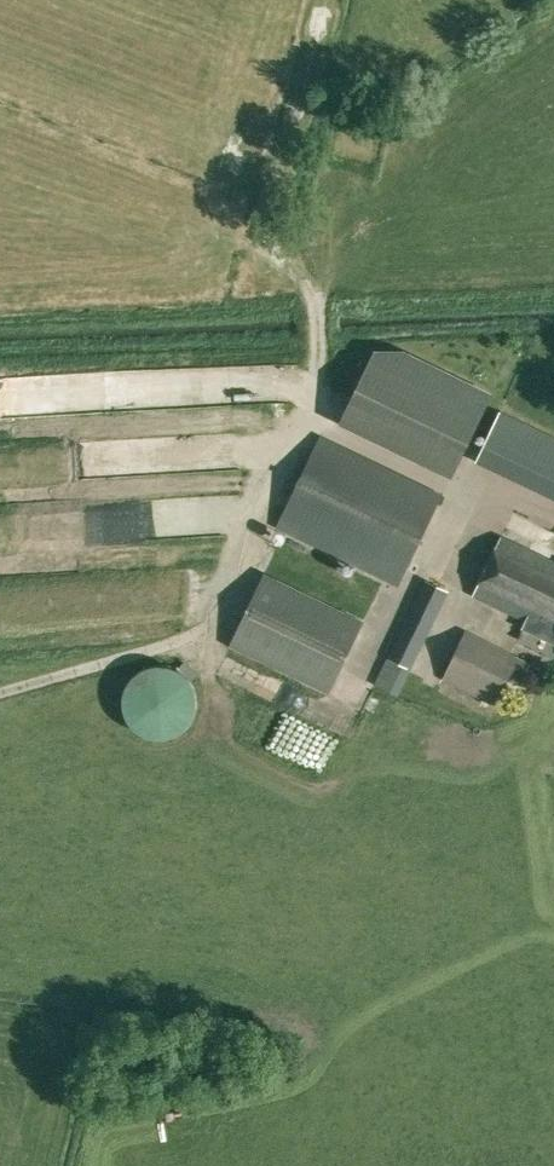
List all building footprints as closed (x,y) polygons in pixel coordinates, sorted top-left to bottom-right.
[(338,419),(454,475),(475,432),(494,393),(405,349),(373,349),(360,376),(338,419)] [(553,492),(553,438),(498,411),(476,462),(549,498),(552,491),(553,492)] [(276,528),(398,587),(442,495),(321,436),(276,528)] [(553,635),(553,563),(502,538),(474,596),(553,635)] [(227,645),(327,693),(363,620),(263,572),(227,645)] [(374,684),(399,697),(412,671),(411,671),(448,592),(426,581),(403,629),(387,658),(388,658),(374,684)] [(443,679),(496,705),(509,676),(522,682),(531,664),(464,632),(443,679)] [(122,701),(122,704),(123,708),(123,711),(124,714),(126,717),(127,720),(129,722),(131,725),(133,727),(135,730),(138,732),(140,734),(143,735),(146,736),(149,737),(152,738),(155,739),(159,739),(162,739),(165,738),(168,738),(171,737),(174,736),(177,734),(180,732),(183,731),(185,728),(187,726),(189,724),(191,721),(193,718),(194,715),(195,712),(196,709),(196,706),(196,702),(196,699),(196,696),(195,693),(194,690),(193,687),(192,684),(190,681),(188,679),(186,676),(184,674),(181,672),(178,670),(176,669),(173,667),(170,666),(166,665),(163,665),(160,665),(157,665),(154,665),(150,666),(147,667),(144,668),(141,669),(139,671),(136,673),(134,675),(131,677),(129,680),(128,683),(126,686),(125,689),(124,692),(123,695),(123,698),(122,701)] [(278,686),(274,696),(298,705),(302,695),(278,686)]
